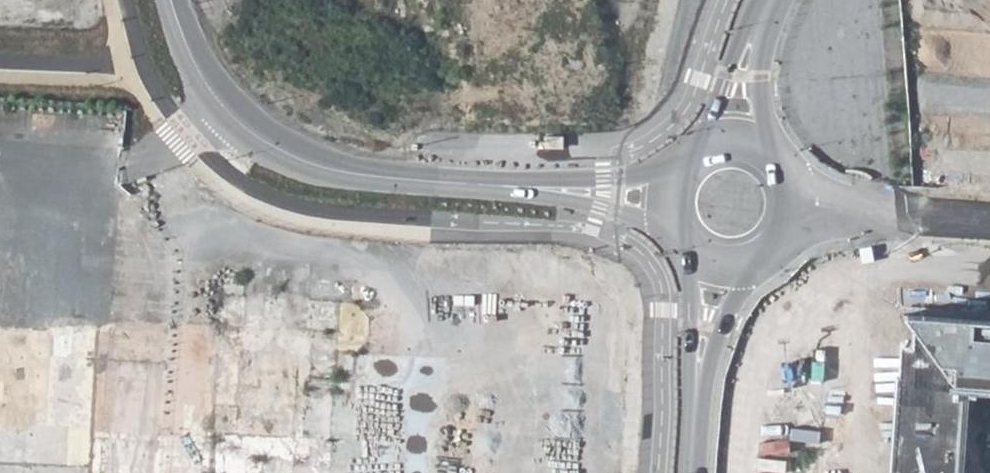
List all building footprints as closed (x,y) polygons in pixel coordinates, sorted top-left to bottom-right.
[(901,317),(888,472),(955,472),(960,393),(989,394),(989,322),(901,317)]
